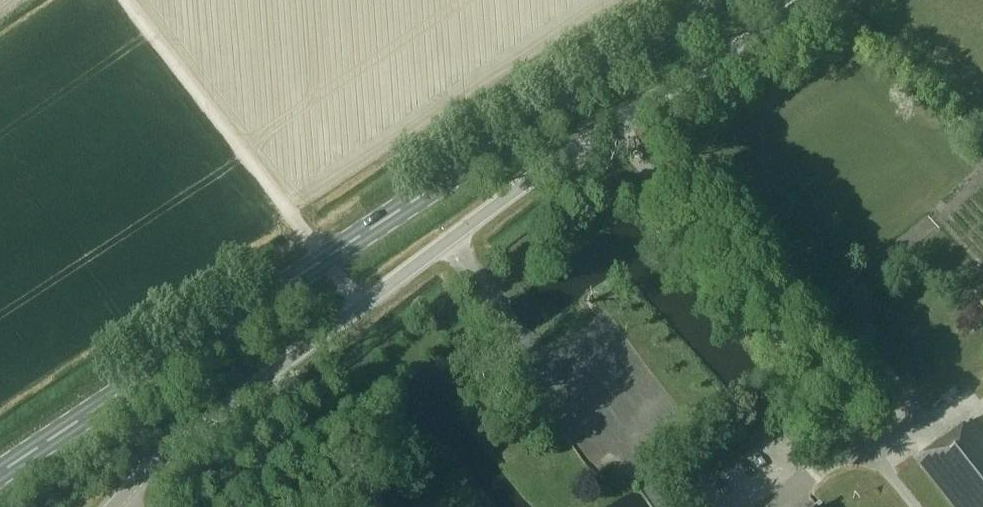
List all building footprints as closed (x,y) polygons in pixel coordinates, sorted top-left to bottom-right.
[(953,506),(982,506),(982,438),(968,419),(916,461),(953,506)]
